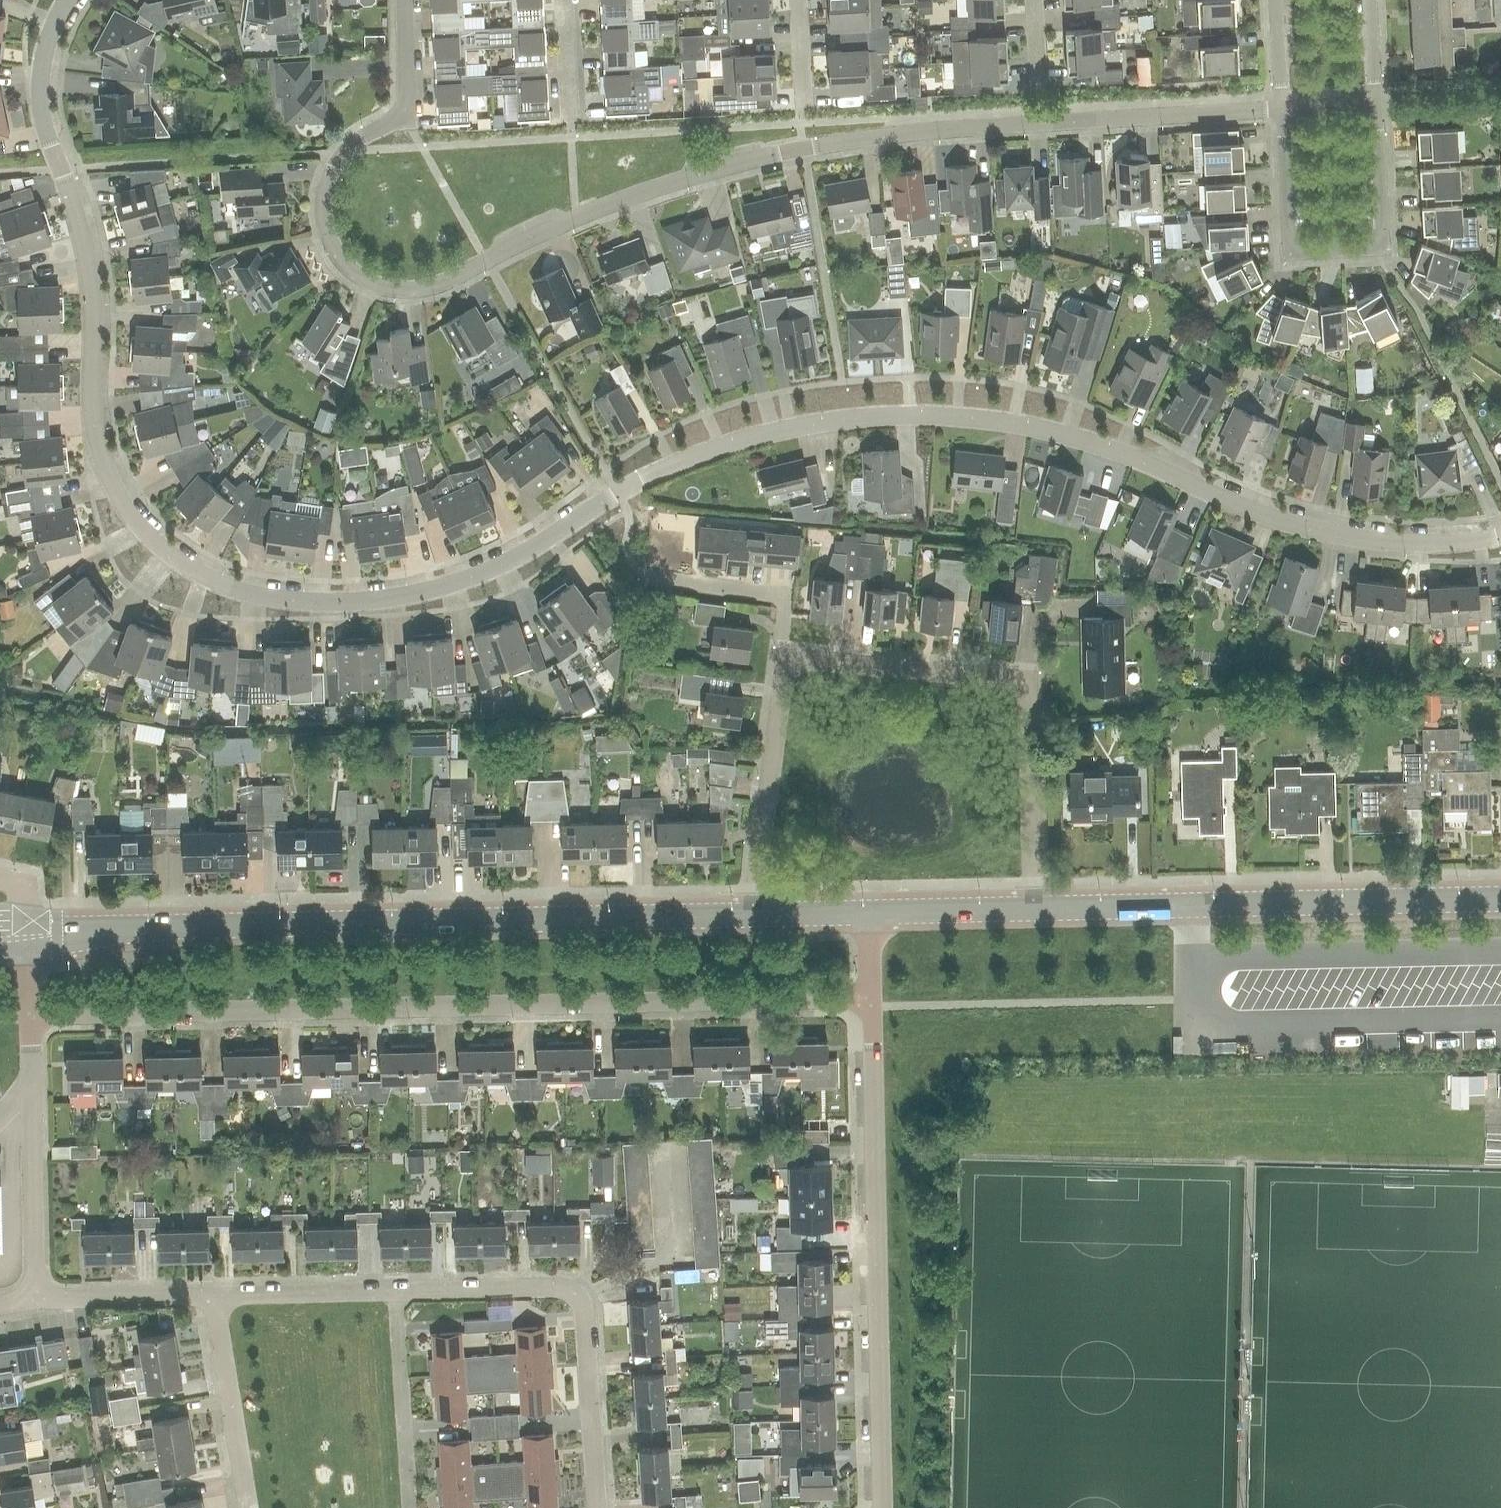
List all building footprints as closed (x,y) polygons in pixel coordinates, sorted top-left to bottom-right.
[(215,0),(167,0),(167,2),(152,5),(145,1),(138,12),(163,28),(170,19),(171,18),(171,19),(217,9),(215,0)] [(285,0),(248,0),(245,23),(246,23),(246,19),(268,24),(269,33),(303,31),(302,3),(286,4),(285,0)] [(326,19),(325,0),(311,0),(312,19),(326,19)] [(464,1),(488,0),(432,0),(434,30),(466,29),(464,1)] [(544,0),(512,0),(514,26),(546,25),(544,0)] [(633,0),(601,0),(602,22),(634,20),(633,0)] [(719,14),(770,12),(770,0),(718,0),(719,14)] [(830,8),(880,6),(881,6),(881,0),(830,0),(830,8)] [(919,15),(933,14),(932,0),(930,0),(918,1),(919,15)] [(1005,0),(969,0),(970,16),(951,17),(952,29),(977,28),(976,17),(1006,15),(1005,0)] [(1065,7),(1095,5),(1095,17),(1120,16),(1120,3),(1113,3),(1113,0),(1064,0),(1065,7)] [(1237,22),(1236,0),(1183,0),(1185,20),(1189,23),(1200,23),(1200,24),(1237,22)] [(1415,64),(1434,63),(1435,76),(1455,75),(1454,46),(1466,45),(1465,26),(1453,27),(1451,0),(1411,0),(1415,64)] [(881,26),(880,6),(830,8),(831,30),(833,30),(832,28),(856,27),(857,38),(886,37),(885,25),(881,26)] [(772,33),(770,12),(719,14),(720,35),(770,32),(770,33),(772,33)] [(146,81),(148,64),(156,48),(150,44),(147,42),(152,32),(117,14),(98,49),(109,55),(109,65),(106,65),(106,66),(114,66),(113,77),(119,78),(120,93),(102,94),(103,108),(97,108),(97,121),(103,121),(104,137),(156,134),(156,133),(168,133),(150,103),(149,81),(146,81)] [(141,15),(137,21),(146,27),(151,21),(141,15)] [(1117,48),(1116,29),(1121,29),(1120,16),(1095,17),(1096,28),(1066,30),(1067,51),(1104,50),(1104,49),(1117,48)] [(660,32),(678,31),(677,18),(659,19),(660,32)] [(637,66),(635,40),(660,39),(659,19),(634,20),(602,22),(605,68),(637,66)] [(546,25),(514,26),(490,27),(491,47),(515,46),(516,65),(511,65),(500,68),(500,74),(548,71),(546,25)] [(468,75),(467,48),(491,47),(490,27),(466,29),(434,30),(436,77),(468,75)] [(1008,58),(1007,37),(977,39),(977,28),(952,29),(952,41),(954,41),(955,62),(1008,58)] [(705,47),(705,34),(680,36),(681,48),(705,47)] [(1202,72),(1240,70),(1238,44),(1216,46),(1216,34),(1185,35),(1186,49),(1201,48),(1202,72)] [(309,36),(310,53),(328,52),(327,35),(309,36)] [(881,48),(887,48),(886,37),(857,38),(857,49),(831,51),(830,50),(829,50),(830,71),(882,68),(881,48)] [(281,42),(282,54),(301,53),(301,41),(281,42)] [(706,58),(705,47),(681,48),(682,59),(706,58)] [(1105,70),(1104,50),(1067,51),(1068,73),(1098,71),(1099,83),(1124,82),(1123,69),(1105,70)] [(775,53),(775,54),(725,57),(726,77),(777,74),(776,53),(775,53)] [(1152,54),(1138,55),(1139,83),(1154,82),(1152,54)] [(1010,80),(1008,58),(955,62),(956,81),(955,82),(955,94),(980,93),(980,81),(1010,80)] [(323,104),(322,82),(310,83),(308,63),(277,65),(278,94),(286,94),(288,120),(310,119),(310,121),(327,120),(326,104),(323,104)] [(681,64),(661,65),(662,77),(682,76),(681,64)] [(649,85),(662,85),(662,77),(661,65),(637,66),(605,68),(605,77),(601,78),(602,93),(606,93),(607,115),(651,113),(649,85)] [(692,76),(691,65),(682,66),(683,77),(692,76)] [(909,77),(919,76),(919,66),(908,67),(909,77)] [(883,88),(882,68),(830,71),(831,92),(833,92),(833,91),(866,89),(867,99),(895,98),(894,88),(883,88)] [(548,71),(500,74),(492,74),(493,94),(517,93),(519,121),(551,119),(548,71)] [(471,124),(469,95),(493,94),(492,74),(468,75),(436,77),(439,125),(471,124)] [(777,74),(726,77),(727,93),(716,94),(716,109),(752,107),(752,96),(778,95),(777,74)] [(227,84),(227,85),(228,85),(228,86),(229,87),(230,88),(231,88),(232,88),(233,88),(234,88),(235,88),(235,87),(236,87),(237,86),(237,85),(237,84),(237,83),(237,82),(237,81),(236,80),(235,79),(234,79),(233,79),(233,78),(232,78),(231,79),(230,79),(229,79),(229,80),(228,80),(228,81),(228,82),(227,82),(227,83),(227,84)] [(698,90),(697,81),(685,81),(686,90),(698,90)] [(916,97),(917,109),(929,108),(928,96),(916,97)] [(8,121),(6,121),(4,110),(0,111),(0,135),(9,133),(11,133),(8,121)] [(495,128),(506,127),(506,113),(495,114),(495,128)] [(480,117),(480,129),(492,128),(491,117),(480,117)] [(1460,154),(1458,128),(1418,130),(1420,156),(1424,156),(1424,168),(1451,166),(1450,154),(1460,154)] [(1245,169),(1244,142),(1240,143),(1239,129),(1193,132),(1194,146),(1204,146),(1205,171),(1215,170),(1241,169),(1245,169)] [(1150,183),(1149,160),(1149,159),(1148,157),(1147,156),(1146,155),(1144,155),(1131,153),(1131,158),(1117,159),(1118,188),(1114,188),(1115,187),(1114,186),(1112,189),(1111,192),(1111,195),(1111,198),(1113,201),(1115,204),(1116,203),(1115,202),(1119,202),(1119,203),(1135,202),(1136,222),(1164,221),(1162,183),(1150,183)] [(1104,212),(1102,175),(1090,176),(1089,158),(1061,159),(1062,185),(1056,185),(1056,184),(1054,184),(1056,215),(1057,215),(1057,209),(1072,208),(1078,213),(1078,214),(1104,212)] [(1052,215),(1050,186),(1040,186),(1039,180),(1036,177),(1034,177),(1033,165),(1020,165),(1019,162),(1010,163),(1010,166),(1006,166),(1006,178),(996,178),(998,207),(1035,205),(1035,216),(1052,215)] [(971,229),(993,227),(991,200),(979,200),(976,164),(948,166),(951,210),(970,209),(971,229)] [(1451,166),(1424,168),(1420,168),(1422,194),(1426,194),(1427,206),(1453,205),(1452,193),(1462,192),(1460,166),(1451,166)] [(133,189),(117,194),(123,214),(157,205),(170,201),(165,183),(169,182),(165,168),(131,171),(133,189)] [(240,216),(286,213),(284,182),(262,184),(261,168),(223,171),(225,200),(239,199),(240,216)] [(1247,207),(1246,181),(1242,181),(1241,169),(1215,170),(1216,182),(1206,183),(1207,209),(1213,209),(1243,207),(1247,207)] [(911,235),(940,232),(939,204),(927,206),(922,170),(892,173),(897,217),(909,216),(911,235)] [(214,189),(213,173),(202,173),(203,189),(214,189)] [(827,185),(833,215),(834,215),(837,230),(838,229),(851,227),(856,220),(854,211),(871,208),(865,178),(827,185)] [(746,204),(753,236),(774,231),(776,239),(778,242),(781,244),(785,244),(789,243),(791,252),(814,246),(808,215),(792,218),(787,194),(746,204)] [(45,222),(39,201),(17,208),(13,197),(0,201),(0,237),(7,234),(45,222)] [(170,201),(157,205),(123,214),(128,235),(153,228),(157,242),(180,238),(176,222),(170,201)] [(1478,215),(1463,216),(1462,204),(1453,205),(1427,206),(1422,206),(1424,233),(1428,232),(1426,244),(1451,253),(1451,249),(1480,247),(1478,215)] [(1249,245),(1248,219),(1244,219),(1243,207),(1213,209),(1213,214),(1192,215),(1206,248),(1210,248),(1219,247),(1247,246),(1249,245)] [(870,212),(871,234),(872,246),(886,245),(884,211),(870,212)] [(713,266),(739,258),(729,226),(711,232),(707,218),(684,226),(683,223),(665,229),(671,246),(674,246),(681,268),(711,259),(713,266)] [(52,242),(45,222),(7,234),(14,255),(52,242)] [(159,256),(133,259),(135,280),(170,277),(169,265),(177,264),(176,255),(182,255),(180,238),(157,242),(159,256)] [(650,293),(672,285),(664,260),(650,266),(639,238),(624,243),(625,245),(599,255),(610,283),(641,271),(650,293)] [(1456,268),(1460,256),(1451,253),(1426,244),(1422,243),(1413,268),(1417,269),(1407,287),(1423,308),(1434,290),(1458,298),(1465,279),(1456,268)] [(1252,255),(1249,257),(1247,246),(1219,247),(1220,256),(1201,265),(1207,278),(1217,273),(1227,296),(1264,279),(1252,255)] [(229,267),(239,261),(232,249),(211,262),(222,281),(234,274),(229,267)] [(249,288),(264,279),(268,286),(260,290),(259,295),(266,308),(269,309),(276,304),(277,302),(274,298),(293,287),(295,290),(312,280),(306,270),(302,272),(290,250),(264,266),(257,255),(237,267),(249,288)] [(21,270),(19,259),(0,262),(0,274),(21,270)] [(1001,261),(985,262),(985,271),(1001,270),(1001,261)] [(891,297),(907,296),(903,264),(888,265),(891,297)] [(742,266),(732,269),(736,282),(746,279),(742,266)] [(60,286),(35,287),(32,270),(33,270),(33,268),(21,270),(0,274),(0,286),(7,285),(8,308),(6,308),(6,309),(20,309),(60,307),(60,286)] [(581,335),(603,326),(590,298),(578,304),(562,268),(534,281),(551,317),(569,309),(581,335)] [(184,275),(170,277),(135,280),(138,302),(181,297),(180,288),(184,288),(182,276),(184,276),(184,275)] [(766,295),(763,279),(752,281),(755,298),(766,295)] [(1042,312),(1048,281),(1036,279),(1030,309),(1042,312)] [(936,351),(936,353),(955,354),(956,339),(958,339),(959,315),(971,316),(972,288),(946,287),(945,314),(923,313),(922,337),(924,337),(924,351),(936,351)] [(1381,290),(1357,301),(1359,305),(1347,306),(1349,334),(1370,329),(1374,337),(1398,326),(1381,290)] [(1110,291),(1105,304),(1114,307),(1118,293),(1110,291)] [(1301,332),(1310,305),(1311,304),(1286,295),(1284,299),(1273,292),(1256,312),(1264,317),(1256,339),(1270,343),(1274,333),(1297,341),(1301,332)] [(816,360),(809,314),(816,313),(814,296),(788,301),(787,296),(761,300),(766,326),(780,323),(787,365),(816,360)] [(1079,368),(1086,343),(1102,348),(1114,309),(1069,296),(1064,298),(1060,310),(1046,358),(1079,368)] [(671,303),(674,312),(686,307),(682,299),(671,303)] [(202,300),(186,300),(187,313),(193,313),(198,313),(203,313),(202,300)] [(345,385),(355,357),(342,353),(347,338),(343,336),(351,323),(341,317),(344,313),(327,302),(303,341),(313,347),(311,351),(326,361),(321,370),(345,385)] [(667,304),(656,308),(661,319),(672,314),(667,304)] [(1349,344),(1349,334),(1347,306),(1347,304),(1320,306),(1321,310),(1310,305),(1301,332),(1322,336),(1323,346),(1349,344)] [(1500,320),(1500,307),(1492,305),(1489,318),(1500,320)] [(497,366),(519,354),(501,322),(489,329),(476,306),(442,326),(451,342),(453,341),(462,357),(485,344),(497,366)] [(61,329),(60,307),(20,309),(21,331),(61,329)] [(1018,361),(1025,314),(993,310),(987,357),(1018,361)] [(138,326),(136,347),(171,350),(184,351),(186,351),(187,340),(190,339),(192,338),(194,336),(196,334),(197,331),(198,313),(193,313),(187,313),(165,314),(164,327),(161,327),(138,326)] [(739,339),(755,335),(749,314),(717,323),(721,339),(705,344),(717,384),(750,375),(739,339)] [(854,356),(902,353),(900,319),(852,321),(854,356)] [(412,382),(430,379),(425,344),(411,346),(409,328),(391,331),(392,336),(379,338),(381,352),(373,353),(377,381),(399,378),(399,374),(410,372),(412,382)] [(25,347),(24,335),(0,335),(0,347),(25,347)] [(1172,347),(1178,351),(1185,338),(1179,335),(1172,347)] [(600,353),(595,343),(586,347),(590,357),(600,353)] [(680,371),(691,366),(680,343),(659,353),(664,363),(649,370),(666,406),(691,395),(680,371)] [(1147,407),(1173,355),(1152,344),(1146,356),(1130,348),(1110,389),(1147,407)] [(25,347),(0,347),(0,359),(25,359),(25,347)] [(187,363),(183,362),(184,351),(171,350),(136,347),(135,369),(161,371),(163,388),(196,385),(195,373),(186,372),(187,363)] [(61,385),(60,363),(20,364),(21,385),(61,385)] [(617,433),(640,420),(625,394),(636,388),(623,363),(611,370),(620,386),(597,399),(617,433)] [(1300,378),(1304,369),(1292,364),(1289,373),(1300,378)] [(228,369),(225,369),(226,383),(236,383),(228,369)] [(1219,411),(1232,385),(1210,372),(1200,388),(1184,379),(1164,416),(1190,431),(1205,403),(1219,411)] [(1288,393),(1294,380),(1281,374),(1275,387),(1288,393)] [(522,386),(516,375),(506,381),(512,392),(522,386)] [(1425,387),(1431,399),(1443,393),(1437,380),(1425,387)] [(61,385),(21,385),(7,385),(8,407),(61,406),(61,385)] [(188,400),(197,398),(196,385),(163,388),(164,406),(137,413),(142,434),(177,425),(195,420),(195,419),(193,420),(188,400)] [(421,391),(423,407),(434,405),(432,390),(421,391)] [(238,409),(260,405),(246,392),(235,395),(238,409)] [(269,413),(261,406),(246,411),(250,425),(269,413)] [(1271,457),(1280,427),(1266,421),(1266,420),(1236,407),(1224,432),(1228,434),(1222,447),(1248,459),(1253,449),(1271,457)] [(319,429),(330,433),(338,413),(326,409),(319,429)] [(25,423),(25,411),(0,412),(0,424),(25,423)] [(1342,453),(1345,419),(1321,412),(1313,440),(1301,436),(1290,475),(1315,482),(1325,448),(1342,453)] [(565,436),(548,414),(531,427),(538,436),(526,446),(551,479),(571,465),(555,443),(565,436)] [(285,421),(281,419),(280,418),(262,438),(277,450),(290,424),(285,421)] [(177,425),(142,434),(148,455),(172,449),(174,456),(180,467),(210,448),(205,440),(201,441),(195,420),(177,425)] [(1353,491),(1381,494),(1384,469),(1387,470),(1389,451),(1362,447),(1365,424),(1348,422),(1345,446),(1356,447),(1354,466),(1357,466),(1353,491)] [(25,423),(0,424),(0,430),(0,436),(26,435),(25,423)] [(484,449),(492,444),(485,433),(477,438),(484,449)] [(65,457),(62,436),(14,441),(15,452),(24,451),(25,462),(65,457)] [(1459,477),(1480,466),(1466,438),(1448,446),(1449,451),(1418,455),(1421,476),(1418,476),(1421,495),(1440,493),(1440,491),(1460,488),(1459,477)] [(472,458),(481,453),(475,440),(465,445),(472,458)] [(354,447),(357,463),(370,461),(368,445),(354,447)] [(401,445),(386,448),(387,455),(402,452),(401,445)] [(414,486),(425,483),(415,445),(404,447),(414,486)] [(551,479),(526,446),(513,456),(506,446),(489,459),(506,481),(516,473),(532,494),(551,479)] [(216,488),(207,481),(218,468),(211,462),(215,457),(210,448),(180,467),(186,476),(193,482),(177,501),(193,515),(216,488)] [(899,450),(865,451),(866,477),(855,477),(852,480),(853,491),(856,493),(866,492),(867,494),(883,493),(884,513),(916,511),(914,483),(900,484),(899,450)] [(1001,489),(1005,456),(958,451),(954,483),(1001,489)] [(67,479),(65,457),(25,462),(27,483),(67,479)] [(807,474),(803,458),(760,469),(766,495),(809,484),(814,505),(827,501),(819,471),(807,474)] [(497,489),(485,463),(466,472),(451,475),(449,471),(448,472),(475,528),(497,518),(486,494),(497,489)] [(1100,526),(1109,496),(1093,492),(1091,497),(1079,494),(1085,476),(1049,465),(1039,502),(1074,513),(1074,512),(1086,515),(1084,522),(1100,526)] [(475,528),(448,472),(450,475),(438,485),(418,494),(430,519),(441,514),(452,539),(475,528)] [(239,526),(243,517),(255,495),(258,488),(245,482),(235,493),(225,484),(226,483),(225,483),(219,490),(216,488),(193,515),(210,529),(220,517),(239,526)] [(7,491),(9,503),(34,499),(32,487),(7,491)] [(377,497),(376,497),(377,501),(378,513),(385,555),(409,551),(405,524),(417,523),(412,491),(400,493),(400,494),(398,494),(395,492),(391,492),(385,493),(382,494),(379,497),(377,497)] [(290,555),(296,513),(281,511),(283,494),(274,493),(273,498),(255,495),(243,517),(258,519),(257,523),(270,525),(266,552),(290,555)] [(1013,522),(1016,498),(1000,496),(997,520),(1013,522)] [(1180,564),(1193,535),(1178,528),(1177,530),(1170,527),(1177,511),(1148,498),(1131,535),(1159,548),(1157,553),(1180,564)] [(77,528),(72,507),(37,515),(36,511),(34,499),(9,503),(11,515),(21,513),(24,528),(35,525),(38,537),(77,528)] [(377,501),(340,506),(344,534),(356,532),(360,558),(385,555),(378,513),(377,501)] [(320,517),(296,513),(290,555),(315,559),(319,532),(331,534),(335,506),(322,505),(320,517)] [(834,505),(815,509),(817,519),(833,521),(834,505)] [(797,566),(800,536),(702,526),(698,564),(728,567),(728,570),(747,572),(748,561),(797,566)] [(1243,603),(1264,555),(1250,550),(1251,547),(1232,539),(1233,536),(1213,527),(1204,548),(1206,549),(1198,569),(1209,574),(1207,580),(1221,586),(1224,580),(1239,587),(1236,595),(1236,596),(1236,598),(1236,599),(1237,600),(1238,601),(1242,602),(1243,603)] [(46,564),(45,565),(43,558),(81,549),(77,528),(38,537),(40,547),(29,550),(34,570),(19,577),(24,588),(51,575),(46,564)] [(845,577),(857,578),(861,542),(837,540),(836,552),(834,552),(825,579),(816,578),(815,588),(812,587),(811,599),(814,600),(812,615),(816,615),(816,618),(829,619),(830,616),(841,617),(845,577)] [(907,592),(897,591),(880,589),(882,570),(871,569),(872,557),(884,558),(885,545),(861,542),(857,578),(869,579),(865,620),(876,621),(876,624),(889,625),(890,622),(893,623),(894,619),(904,620),(903,622),(905,622),(908,590),(907,589),(907,592)] [(1036,600),(1042,555),(1030,553),(1028,575),(1017,574),(1014,602),(994,600),(994,602),(985,601),(984,615),(993,616),(990,636),(1018,639),(1023,603),(1022,603),(1023,599),(1036,600)] [(939,557),(938,563),(940,573),(937,595),(925,594),(922,626),(936,627),(936,630),(947,631),(948,628),(951,629),(954,598),(968,599),(972,561),(939,557)] [(1316,634),(1325,606),(1310,601),(1314,588),(1310,587),(1317,567),(1286,557),(1277,585),(1273,584),(1268,601),(1296,610),(1291,626),(1316,634)] [(1376,639),(1382,583),(1368,581),(1369,575),(1359,574),(1358,580),(1356,590),(1344,589),(1341,613),(1353,615),(1368,617),(1365,637),(1376,639)] [(56,627),(104,589),(95,577),(91,580),(87,575),(65,592),(58,582),(35,600),(56,627)] [(1468,584),(1454,585),(1457,641),(1467,641),(1466,620),(1480,620),(1480,619),(1493,618),(1492,593),(1479,594),(1478,584),(1478,578),(1467,579),(1468,584)] [(1417,623),(1418,598),(1406,596),(1407,586),(1406,585),(1407,580),(1397,579),(1396,584),(1382,583),(1376,639),(1385,640),(1388,620),(1402,621),(1417,623)] [(1457,641),(1454,585),(1440,586),(1440,580),(1429,581),(1430,586),(1429,586),(1430,597),(1418,598),(1417,623),(1431,622),(1446,622),(1447,642),(1457,641)] [(591,604),(586,597),(574,582),(569,586),(566,582),(554,591),(581,628),(592,620),(600,632),(617,620),(600,597),(591,604)] [(0,583),(0,597),(9,595),(7,588),(0,583)] [(104,641),(93,627),(114,610),(110,604),(114,601),(104,589),(56,627),(87,666),(104,641)] [(581,628),(554,591),(541,600),(544,604),(538,608),(554,630),(545,637),(561,660),(578,648),(569,636),(581,628)] [(2,618),(16,616),(13,599),(0,601),(0,604),(2,618)] [(749,658),(752,629),(723,625),(725,605),(697,601),(695,622),(715,625),(712,653),(749,658)] [(1121,624),(1132,624),(1131,603),(1103,604),(1104,617),(1085,618),(1085,631),(1089,631),(1090,691),(1123,690),(1121,624)] [(547,667),(538,640),(526,644),(517,618),(511,620),(509,616),(495,621),(510,664),(513,674),(534,667),(535,671),(547,667)] [(138,668),(154,625),(139,620),(138,624),(131,622),(122,648),(104,641),(87,666),(120,677),(124,663),(138,668)] [(510,664),(495,621),(480,626),(482,630),(475,632),(484,658),(473,662),(482,690),(502,683),(498,668),(510,664)] [(164,663),(173,637),(167,634),(168,630),(154,625),(138,668),(150,672),(149,676),(152,682),(155,683),(153,689),(171,696),(177,668),(164,663)] [(445,637),(445,633),(430,634),(433,679),(447,678),(448,693),(469,692),(466,663),(454,664),(452,637),(445,637)] [(433,679),(430,634),(414,635),(415,640),(408,640),(410,667),(397,668),(399,696),(412,695),(411,681),(433,679)] [(212,685),(217,639),(201,637),(201,642),(194,641),(192,669),(177,668),(171,696),(181,697),(197,698),(199,683),(212,685)] [(385,669),(384,641),(377,642),(377,637),(361,638),(363,683),(385,682),(386,697),(399,696),(397,668),(385,669)] [(363,683),(361,638),(346,639),(346,643),(339,644),(341,671),(329,672),(330,700),(342,700),(342,694),(346,694),(351,688),(350,684),(363,683)] [(236,673),(238,645),(232,645),(232,640),(217,639),(212,685),(226,686),(225,689),(230,695),(234,695),(233,701),(239,702),(251,703),(252,674),(236,673)] [(289,641),(290,687),(291,702),(313,701),(325,701),(324,672),(312,672),(311,645),(304,645),(304,640),(289,641)] [(290,687),(289,641),(273,641),(274,646),(267,646),(268,674),(252,674),(251,703),(277,702),(276,687),(290,687)] [(604,660),(618,679),(623,647),(604,660)] [(740,724),(744,695),(705,690),(707,675),(678,672),(676,686),(682,687),(681,696),(707,700),(704,719),(740,724)] [(556,692),(565,687),(559,676),(550,680),(556,692)] [(584,685),(570,693),(580,712),(594,704),(584,685)] [(1441,719),(1441,693),(1423,693),(1423,719),(1441,719)] [(179,721),(181,697),(171,696),(169,720),(179,721)] [(481,701),(481,716),(494,716),(494,701),(481,701)] [(250,714),(251,703),(239,703),(238,714),(250,714)] [(338,705),(328,705),(329,720),(339,720),(338,705)] [(142,722),(140,737),(168,740),(170,725),(142,722)] [(583,724),(585,736),(594,734),(592,723),(583,724)] [(1423,727),(1423,754),(1424,772),(1443,771),(1444,810),(1467,810),(1468,828),(1492,828),(1491,769),(1458,770),(1457,748),(1457,730),(1448,730),(1448,727),(1423,727)] [(496,740),(496,728),(486,728),(486,741),(496,740)] [(449,731),(431,731),(432,752),(450,752),(449,731)] [(611,733),(598,733),(598,749),(612,749),(611,733)] [(196,745),(207,753),(214,744),(203,736),(196,745)] [(215,738),(216,761),(240,760),(240,737),(215,738)] [(1405,744),(1405,754),(1416,754),(1416,743),(1405,744)] [(1224,777),(1238,777),(1238,745),(1223,745),(1223,759),(1182,760),(1183,815),(1199,814),(1200,833),(1225,833),(1224,777)] [(710,762),(710,748),(688,748),(688,762),(710,762)] [(711,820),(690,821),(691,856),(722,855),(722,821),(722,816),(727,817),(736,751),(710,748),(710,762),(711,820)] [(1424,799),(1424,772),(1423,754),(1416,754),(1405,754),(1406,783),(1357,784),(1358,830),(1408,829),(1407,799),(1424,799)] [(500,825),(501,825),(501,813),(474,814),(472,800),(471,776),(468,776),(468,758),(451,759),(451,786),(452,786),(453,822),(466,821),(466,827),(469,826),(470,860),(501,860),(500,825)] [(19,829),(25,795),(1,790),(2,786),(3,761),(0,760),(0,826),(19,829)] [(1323,803),(1336,802),(1336,770),(1300,771),(1300,765),(1275,766),(1275,784),(1269,784),(1270,827),(1302,826),(1302,831),(1319,831),(1318,800),(1323,800),(1323,803)] [(1093,811),(1140,810),(1139,777),(1110,778),(1110,773),(1073,774),(1073,817),(1093,816),(1093,811)] [(57,797),(73,800),(74,796),(77,779),(58,775),(51,795),(50,799),(25,795),(19,829),(50,835),(57,797)] [(532,820),(548,820),(547,779),(530,780),(525,820),(525,824),(501,825),(500,825),(501,860),(533,859),(532,820)] [(596,858),(595,823),(570,823),(570,819),(564,779),(547,779),(548,820),(564,819),(565,859),(596,858)] [(262,785),(263,804),(263,825),(279,825),(280,864),(312,864),(311,828),(288,829),(288,810),(284,810),(283,784),(262,785)] [(247,826),(263,825),(262,785),(240,785),(241,830),(216,830),(217,866),(248,865),(247,826)] [(437,822),(453,822),(452,786),(451,786),(435,786),(433,801),(430,822),(430,826),(406,827),(406,862),(438,861),(437,822)] [(122,867),(121,832),(96,833),(96,829),(93,808),(91,796),(74,796),(73,800),(73,808),(73,829),(90,829),(91,868),(122,867)] [(691,856),(690,821),(665,821),(665,817),(662,796),(642,797),(643,818),(659,817),(659,857),(691,856)] [(627,818),(643,818),(642,797),(623,797),(620,818),(620,822),(595,823),(596,858),(627,857),(627,818)] [(342,824),(358,823),(358,802),(338,803),(336,824),(336,828),(311,828),(312,864),(343,863),(342,824)] [(406,862),(406,827),(381,827),(381,823),(377,802),(358,802),(358,823),(374,823),(375,862),(406,862)] [(153,828),(169,827),(168,806),(144,807),(144,808),(121,809),(122,832),(121,832),(122,867),(153,867),(153,828)] [(217,866),(216,830),(191,831),(191,827),(188,806),(168,806),(169,827),(185,827),(185,866),(217,866)] [(801,1073),(801,1037),(784,1037),(784,1042),(774,1042),(774,1076),(762,1077),(763,1094),(778,1094),(784,1073),(801,1073)] [(818,1037),(801,1037),(801,1073),(818,1073),(821,1080),(828,1080),(828,1072),(829,1072),(828,1041),(818,1041),(818,1037)] [(739,1038),(722,1039),(723,1074),(740,1074),(747,1094),(763,1094),(762,1077),(750,1077),(750,1043),(739,1043),(739,1038)] [(723,1074),(722,1039),(706,1039),(706,1044),(695,1044),(696,1078),(684,1078),(685,1096),(700,1095),(706,1075),(723,1074)] [(645,1076),(644,1040),(627,1041),(627,1045),(617,1046),(618,1080),(606,1080),(606,1097),(622,1097),(628,1076),(645,1076)] [(661,1040),(644,1040),(645,1076),(662,1076),(669,1096),(685,1096),(684,1078),(672,1079),(671,1045),(661,1045),(661,1040)] [(567,1078),(566,1042),(549,1042),(549,1047),(539,1047),(540,1081),(528,1082),(528,1099),(544,1098),(550,1078),(567,1078)] [(583,1042),(566,1042),(567,1078),(584,1077),(591,1097),(606,1097),(606,1080),(594,1080),(593,1046),(583,1046),(583,1042)] [(515,1048),(505,1048),(505,1043),(488,1044),(489,1079),(506,1079),(512,1099),(528,1099),(528,1082),(516,1082),(515,1048)] [(489,1079),(488,1044),(471,1044),(471,1049),(461,1049),(461,1083),(449,1083),(450,1100),(466,1100),(472,1080),(489,1079)] [(410,1081),(410,1045),(393,1046),(393,1050),(383,1051),(383,1085),(371,1085),(372,1102),(387,1102),(393,1081),(410,1081)] [(426,1045),(410,1045),(410,1081),(427,1081),(434,1101),(450,1100),(449,1083),(437,1084),(437,1049),(427,1050),(426,1045)] [(332,1082),(331,1047),(314,1047),(314,1052),(304,1052),(305,1086),(293,1087),(293,1104),(309,1103),(315,1083),(332,1082)] [(348,1047),(331,1047),(332,1082),(349,1082),(356,1102),(372,1102),(371,1085),(359,1085),(359,1051),(348,1051),(348,1047)] [(254,1084),(253,1048),(236,1049),(236,1054),(226,1054),(227,1088),(215,1088),(215,1118),(231,1117),(231,1105),(237,1085),(254,1084)] [(270,1048),(253,1048),(254,1084),(271,1084),(278,1104),(293,1104),(293,1087),(281,1087),(280,1053),(270,1053),(270,1048)] [(176,1086),(175,1050),(158,1050),(158,1055),(148,1056),(148,1090),(136,1090),(137,1107),(153,1107),(159,1086),(176,1086)] [(192,1050),(175,1050),(176,1086),(193,1085),(199,1106),(200,1118),(215,1118),(215,1088),(203,1089),(202,1054),(192,1055),(192,1050)] [(113,1051),(97,1052),(97,1087),(114,1087),(121,1107),(137,1107),(136,1090),(124,1090),(124,1056),(114,1056),(113,1051)] [(97,1087),(97,1052),(80,1052),(80,1057),(69,1057),(70,1088),(71,1088),(71,1096),(78,1095),(80,1088),(97,1087)] [(1485,1093),(1485,1075),(1469,1075),(1469,1074),(1452,1074),(1452,1107),(1469,1107),(1469,1093),(1485,1093)] [(778,1094),(763,1094),(763,1125),(779,1124),(778,1094)] [(286,1104),(277,1109),(283,1119),(292,1115),(286,1104)] [(830,1141),(829,1129),(804,1129),(804,1141),(830,1141)] [(688,1139),(689,1151),(713,1149),(712,1138),(688,1139)] [(624,1143),(625,1155),(649,1153),(648,1142),(624,1143)] [(94,1156),(94,1144),(53,1145),(53,1157),(94,1156)] [(572,1155),(572,1146),(563,1146),(563,1155),(572,1155)] [(776,1167),(780,1167),(784,1182),(793,1182),(793,1196),(831,1196),(830,1165),(800,1166),(800,1146),(776,1146),(776,1167)] [(714,1161),(713,1149),(689,1151),(690,1163),(714,1161)] [(478,1167),(478,1150),(462,1150),(462,1167),(478,1167)] [(650,1165),(649,1153),(625,1155),(625,1167),(650,1165)] [(425,1154),(409,1155),(409,1169),(425,1168),(425,1154)] [(540,1172),(540,1154),(527,1154),(527,1172),(540,1172)] [(616,1183),(616,1154),(595,1155),(595,1183),(616,1183)] [(229,1169),(240,1169),(240,1165),(250,1165),(250,1157),(240,1157),(229,1157),(229,1169)] [(715,1173),(714,1161),(690,1163),(690,1174),(715,1173)] [(650,1177),(650,1165),(625,1167),(626,1178),(650,1177)] [(715,1184),(715,1173),(690,1174),(691,1186),(715,1184)] [(651,1188),(650,1177),(626,1178),(627,1190),(651,1188)] [(716,1196),(715,1184),(691,1186),(692,1198),(716,1196)] [(652,1200),(651,1188),(627,1190),(628,1202),(652,1200)] [(717,1208),(716,1196),(692,1198),(693,1209),(717,1208)] [(832,1226),(831,1196),(793,1196),(794,1226),(777,1226),(778,1247),(802,1246),(801,1227),(832,1226)] [(732,1209),(743,1209),(743,1197),(731,1197),(732,1209)] [(531,1218),(530,1199),(518,1200),(518,1208),(517,1208),(517,1219),(531,1218)] [(653,1212),(652,1200),(628,1202),(629,1213),(653,1212)] [(155,1215),(155,1201),(147,1201),(148,1216),(148,1226),(160,1226),(159,1215),(155,1215)] [(592,1207),(592,1217),(592,1222),(615,1221),(615,1201),(592,1201),(592,1207)] [(581,1250),(580,1222),(580,1218),(592,1217),(592,1207),(567,1207),(568,1222),(555,1222),(556,1251),(581,1250)] [(517,1219),(517,1208),(505,1208),(505,1219),(517,1219)] [(718,1219),(717,1208),(693,1209),(693,1221),(718,1219)] [(444,1220),(443,1210),(431,1210),(431,1220),(444,1220)] [(456,1220),(456,1210),(443,1210),(444,1220),(456,1220)] [(359,1255),(358,1226),(358,1221),(370,1221),(370,1211),(357,1211),(357,1212),(346,1213),(346,1226),(333,1226),(333,1255),(359,1255)] [(382,1211),(370,1211),(370,1221),(382,1221),(382,1211)] [(654,1223),(653,1212),(629,1213),(629,1225),(654,1223)] [(284,1256),(284,1228),(284,1223),(296,1223),(296,1213),(272,1213),(272,1228),(259,1228),(259,1257),(284,1256)] [(308,1213),(296,1213),(296,1223),(308,1222),(308,1213)] [(221,1225),(220,1214),(208,1215),(208,1225),(221,1225)] [(234,1224),(234,1214),(220,1214),(221,1225),(234,1224)] [(148,1226),(148,1216),(134,1216),(134,1226),(148,1226)] [(86,1228),(86,1217),(73,1217),(72,1228),(86,1228)] [(719,1231),(718,1219),(693,1221),(694,1232),(719,1231)] [(556,1251),(555,1222),(530,1223),(531,1251),(556,1251)] [(506,1223),(481,1224),(482,1252),(507,1252),(506,1223)] [(654,1235),(654,1223),(629,1225),(630,1236),(654,1235)] [(432,1224),(407,1225),(408,1254),(433,1253),(432,1224)] [(482,1252),(481,1224),(456,1224),(457,1253),(482,1252)] [(408,1254),(407,1225),(382,1225),(382,1254),(408,1254)] [(333,1255),(333,1226),(308,1227),(308,1256),(333,1255)] [(259,1257),(259,1228),(234,1229),(234,1257),(259,1257)] [(210,1229),(185,1230),(185,1258),(210,1258),(210,1229)] [(185,1258),(185,1230),(160,1230),(160,1259),(185,1258)] [(111,1260),(111,1231),(85,1232),(86,1260),(111,1260)] [(136,1231),(111,1231),(111,1260),(136,1259),(136,1231)] [(719,1234),(719,1231),(694,1232),(695,1244),(719,1243),(719,1234)] [(730,1233),(719,1234),(719,1243),(720,1252),(731,1251),(730,1233)] [(655,1247),(654,1235),(630,1236),(631,1248),(655,1247)] [(720,1252),(719,1243),(695,1244),(696,1256),(720,1254),(720,1252)] [(802,1250),(778,1251),(772,1251),(772,1270),(800,1269),(800,1284),(833,1283),(832,1259),(802,1260),(802,1250)] [(721,1266),(720,1254),(696,1256),(697,1267),(721,1266)] [(833,1283),(800,1284),(778,1285),(779,1319),(780,1319),(780,1318),(804,1318),(803,1308),(833,1307),(833,1283)] [(673,1298),(672,1286),(662,1286),(662,1298),(663,1299),(673,1298)] [(663,1299),(662,1298),(630,1301),(632,1326),(660,1324),(659,1311),(674,1310),(673,1298),(663,1299)] [(725,1319),(743,1319),(742,1302),(725,1302),(725,1319)] [(512,1317),(489,1318),(490,1330),(513,1329),(512,1317)] [(490,1330),(489,1318),(465,1320),(466,1332),(490,1330)] [(804,1328),(804,1318),(780,1318),(780,1319),(779,1319),(766,1319),(766,1338),(802,1337),(802,1352),(834,1351),(834,1327),(804,1328)] [(725,1321),(726,1341),(740,1340),(739,1320),(725,1321)] [(673,1336),(661,1336),(660,1324),(632,1326),(633,1351),(666,1348),(667,1361),(677,1360),(676,1347),(673,1347),(673,1336)] [(518,1352),(491,1354),(492,1372),(554,1368),(552,1349),(548,1350),(546,1326),(517,1328),(518,1352)] [(430,1358),(431,1376),(492,1372),(491,1354),(464,1355),(462,1332),(433,1334),(435,1358),(430,1358)] [(141,1338),(143,1352),(134,1353),(136,1365),(179,1358),(175,1333),(141,1338)] [(99,1372),(92,1335),(79,1337),(85,1374),(99,1372)] [(42,1368),(41,1362),(47,1361),(48,1367),(69,1364),(65,1338),(0,1348),(0,1403),(23,1399),(19,1372),(42,1368)] [(686,1359),(685,1347),(676,1347),(677,1360),(686,1359)] [(835,1375),(834,1351),(802,1352),(802,1366),(781,1367),(781,1386),(805,1385),(805,1376),(835,1375)] [(183,1384),(179,1358),(136,1365),(138,1378),(147,1376),(149,1390),(183,1384)] [(678,1372),(677,1360),(667,1361),(667,1372),(635,1375),(637,1400),(665,1398),(664,1383),(676,1383),(675,1372),(678,1372)] [(550,1387),(555,1387),(554,1368),(492,1372),(494,1391),(521,1389),(522,1413),(552,1411),(550,1387)] [(467,1393),(494,1391),(492,1372),(431,1376),(432,1395),(437,1395),(439,1419),(468,1417),(467,1393)] [(739,1385),(752,1384),(752,1374),(739,1375),(739,1385)] [(106,1382),(89,1385),(94,1415),(111,1412),(106,1382)] [(805,1395),(805,1385),(781,1386),(782,1405),(803,1404),(803,1419),(836,1419),(835,1395),(805,1395)] [(756,1405),(755,1388),(738,1389),(738,1405),(756,1405)] [(110,1399),(112,1412),(140,1407),(138,1394),(110,1399)] [(667,1423),(665,1398),(637,1400),(638,1425),(667,1423)] [(142,1420),(140,1407),(112,1412),(114,1425),(142,1420)] [(519,1413),(495,1414),(496,1426),(519,1424),(519,1413)] [(41,1416),(21,1419),(23,1429),(0,1433),(0,1460),(28,1455),(26,1440),(60,1435),(57,1414),(41,1416)] [(496,1426),(495,1414),(472,1416),(473,1428),(496,1426)] [(154,1421),(159,1447),(193,1441),(188,1415),(154,1421)] [(836,1443),(836,1419),(803,1419),(804,1427),(782,1428),(783,1454),(807,1453),(806,1443),(836,1443)] [(682,1433),(681,1421),(671,1422),(672,1434),(682,1433)] [(520,1436),(519,1424),(496,1426),(497,1438),(520,1436)] [(497,1438),(496,1426),(473,1428),(473,1439),(497,1438)] [(526,1459),(498,1461),(500,1480),(561,1476),(560,1457),(555,1457),(553,1433),(524,1435),(526,1459)] [(683,1446),(682,1433),(672,1434),(672,1447),(683,1446)] [(737,1452),(753,1452),(753,1436),(736,1437),(737,1452)] [(437,1465),(438,1484),(500,1480),(498,1461),(471,1463),(470,1439),(440,1441),(442,1465),(437,1465)] [(197,1467),(193,1441),(159,1447),(146,1449),(147,1460),(161,1458),(163,1472),(197,1467)] [(640,1449),(642,1474),(670,1472),(669,1447),(640,1449)] [(801,1494),(837,1493),(837,1464),(807,1465),(806,1453),(780,1454),(781,1474),(801,1473),(801,1494)] [(31,1473),(52,1469),(50,1457),(29,1460),(31,1473)] [(86,1490),(82,1465),(55,1469),(58,1494),(86,1490)] [(52,1469),(31,1473),(32,1485),(2,1489),(5,1507),(37,1507),(35,1496),(55,1493),(52,1469)] [(671,1487),(670,1472),(642,1474),(643,1499),(676,1496),(676,1507),(687,1507),(686,1495),(683,1495),(682,1486),(671,1487)] [(124,1482),(126,1495),(162,1489),(160,1476),(124,1482)] [(562,1494),(561,1476),(500,1480),(501,1498),(528,1496),(529,1507),(558,1507),(558,1494),(562,1494)] [(741,1498),(760,1496),(758,1478),(739,1480),(741,1498)] [(501,1498),(500,1480),(438,1484),(440,1502),(444,1502),(445,1507),(474,1507),(474,1500),(501,1498)] [(174,1487),(162,1489),(126,1495),(128,1507),(156,1503),(156,1502),(175,1499),(174,1487)] [(202,1498),(168,1504),(169,1507),(204,1507),(202,1498)]
